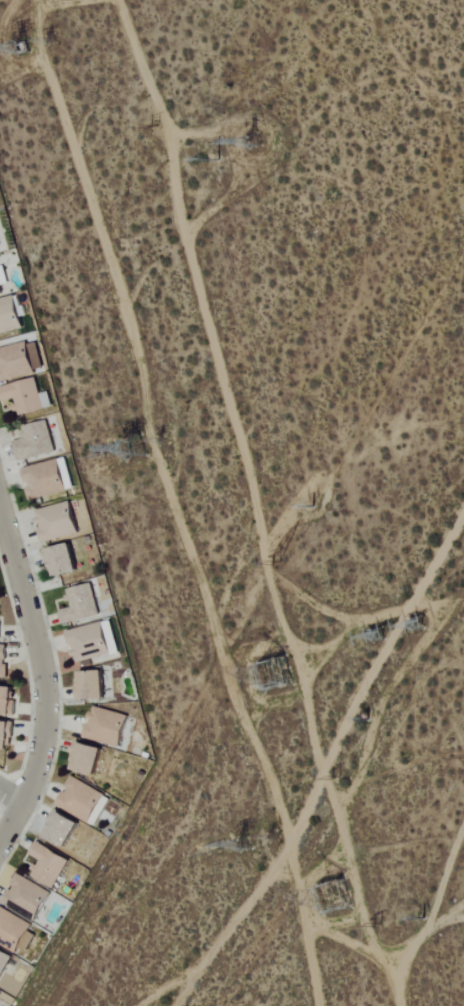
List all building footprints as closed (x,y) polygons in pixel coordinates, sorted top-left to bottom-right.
[(4,266),(0,267),(0,297),(5,295),(3,286),(9,284),(4,266)] [(25,329),(16,296),(0,300),(0,335),(25,329)] [(36,374),(28,342),(0,349),(0,384),(36,374)] [(54,408),(50,392),(41,394),(37,379),(1,388),(4,402),(15,400),(19,417),(54,408)] [(20,462),(56,453),(49,422),(22,428),(25,440),(16,442),(20,462)] [(30,501),(74,490),(66,458),(24,469),(29,489),(27,489),(30,501)] [(36,511),(44,542),(80,534),(73,502),(36,511)] [(54,578),(81,571),(73,544),(47,552),(54,578)] [(61,611),(65,625),(102,616),(94,584),(67,591),(72,609),(61,611)] [(8,664),(8,646),(0,646),(0,679),(9,679),(9,664),(8,664)] [(107,701),(106,672),(78,673),(80,702),(107,701)] [(0,687),(0,715),(15,717),(18,689),(0,687)] [(86,739),(122,748),(131,717),(94,707),(86,739)] [(13,750),(14,722),(0,722),(0,750),(13,750)] [(100,776),(105,748),(77,744),(72,771),(100,776)] [(58,806),(92,824),(107,796),(73,778),(58,806)] [(70,849),(82,823),(56,811),(50,824),(53,826),(48,838),(70,849)] [(32,876),(55,890),(71,861),(38,842),(31,856),(40,861),(32,876)] [(3,904),(37,922),(53,893),(19,875),(3,904)] [(17,952),(20,947),(27,950),(38,927),(0,907),(0,943),(17,952)] [(13,955),(0,948),(0,983),(13,955)]
